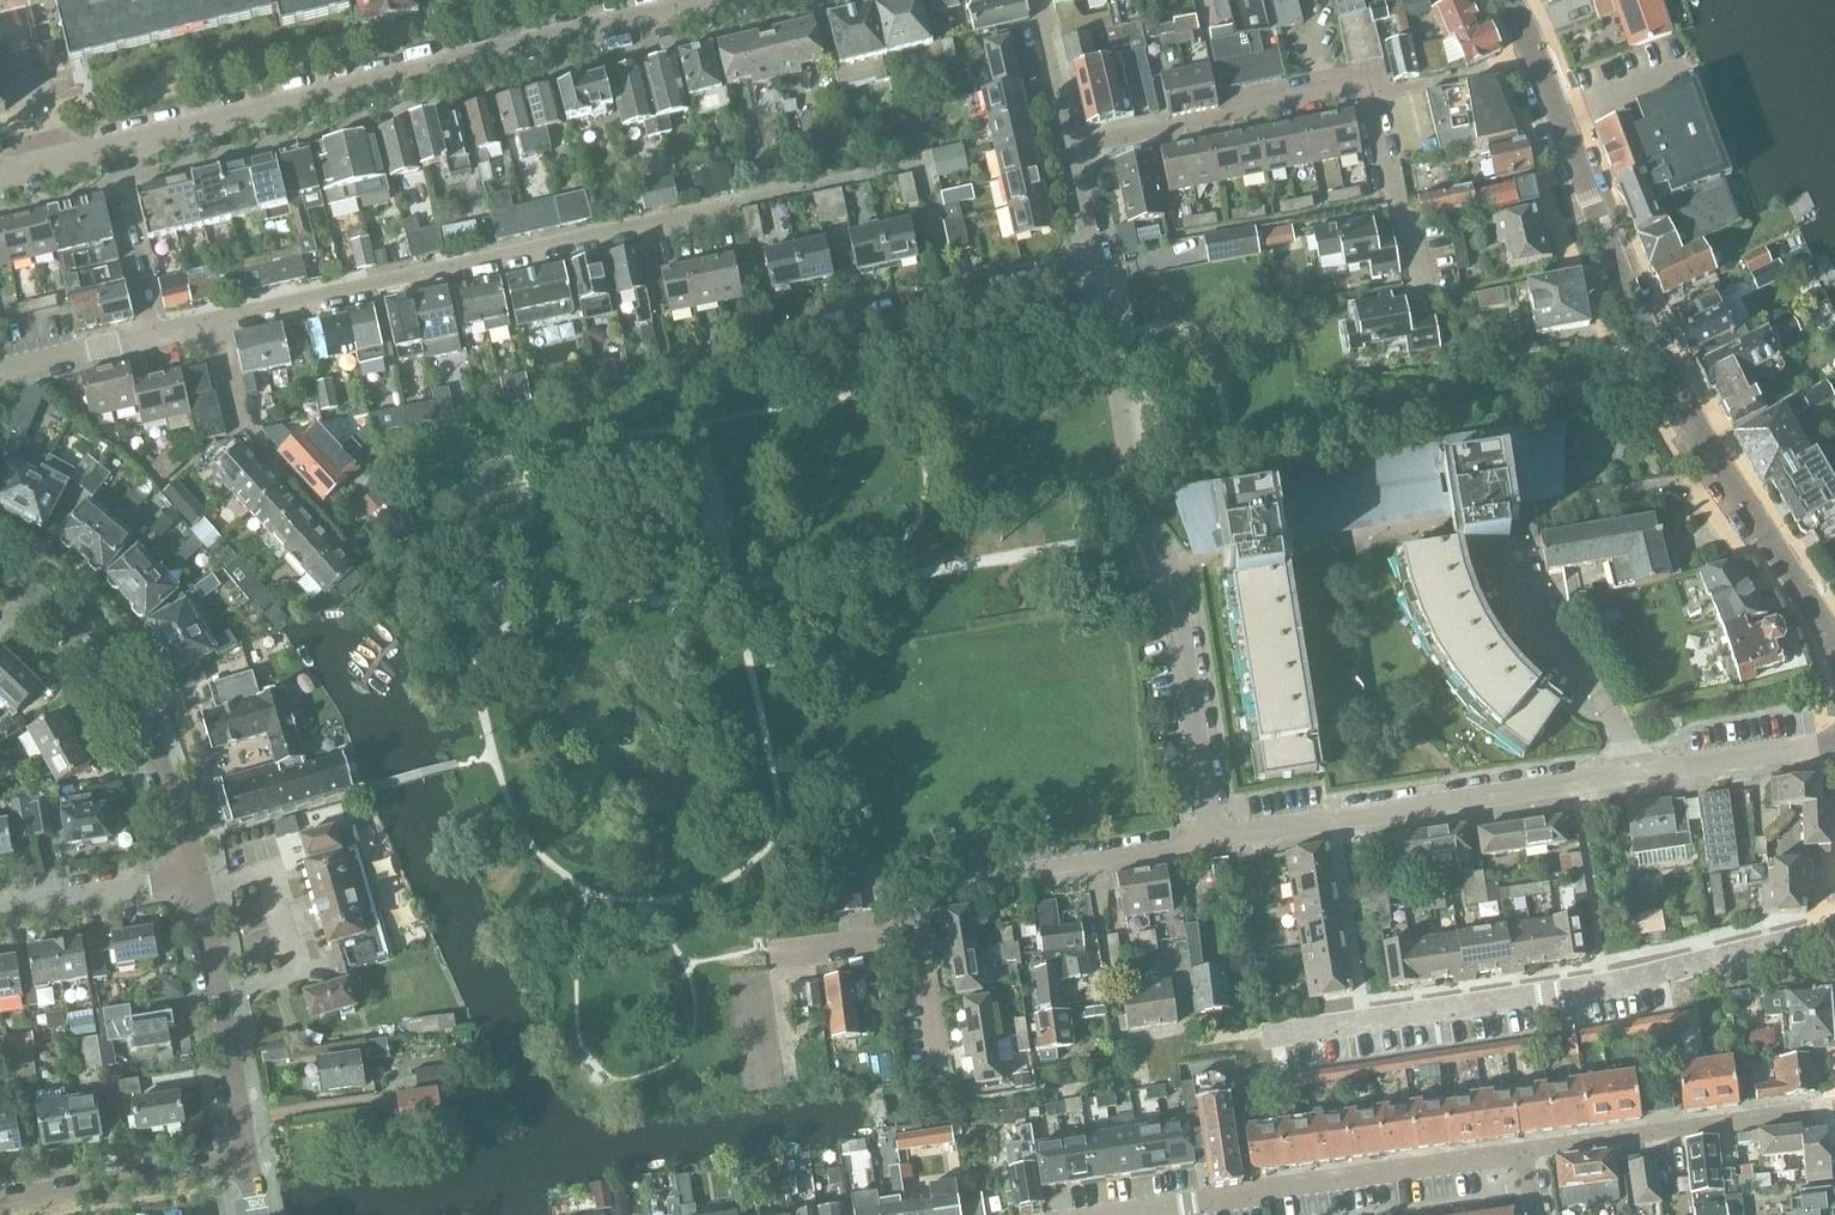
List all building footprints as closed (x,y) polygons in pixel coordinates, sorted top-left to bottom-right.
[(70,62),(273,14),(272,13),(274,13),(278,12),(282,26),(352,9),(349,0),(55,0),(70,62)] [(363,26),(419,12),(416,0),(357,0),(363,26)] [(873,5),(885,54),(886,54),(930,43),(930,44),(933,44),(932,41),(931,41),(921,0),(899,0),(875,6),(874,5),(873,5)] [(933,12),(959,5),(957,0),(930,0),(933,12)] [(971,33),(1029,19),(1024,0),(963,0),(971,33)] [(1141,23),(1146,22),(1140,0),(1111,0),(1118,28),(1141,23)] [(1236,35),(1268,30),(1275,30),(1268,0),(1227,0),(1236,35)] [(1275,30),(1303,23),(1297,0),(1268,0),(1275,30)] [(1337,18),(1366,10),(1363,0),(1333,0),(1337,18)] [(1401,0),(1395,0),(1392,1),(1400,40),(1386,43),(1394,81),(1419,76),(1413,46),(1411,38),(1405,18),(1401,0)] [(1405,18),(1432,12),(1427,0),(1401,0),(1405,18)] [(1446,40),(1447,41),(1453,38),(1482,26),(1470,0),(1457,0),(1433,11),(1446,40)] [(1598,17),(1616,10),(1630,48),(1671,34),(1659,0),(1592,0),(1598,17)] [(1369,7),(1373,22),(1389,18),(1385,3),(1369,7)] [(885,54),(873,5),(872,6),(830,17),(830,16),(828,16),(828,19),(829,19),(840,64),(839,65),(835,66),(833,66),(840,92),(841,92),(840,88),(875,80),(875,83),(892,79),(886,54),(885,54)] [(1369,10),(1361,12),(1349,15),(1337,18),(1347,65),(1359,62),(1370,60),(1383,58),(1375,23),(1373,23),(1369,10)] [(1075,11),(1057,15),(1063,41),(1113,29),(1109,13),(1083,19),(1075,11)] [(1172,20),(1175,34),(1196,29),(1193,16),(1172,20)] [(743,38),(718,44),(728,86),(751,80),(753,86),(802,74),(800,68),(824,62),(814,21),(789,27),(790,33),(744,44),(743,38)] [(1489,22),(1482,26),(1453,38),(1466,67),(1502,51),(1489,22)] [(1113,29),(1063,41),(1069,67),(1074,65),(1120,54),(1135,51),(1144,49),(1147,48),(1141,23),(1118,28),(1113,29)] [(1209,31),(1211,39),(1233,33),(1230,25),(1209,31)] [(1192,31),(1178,34),(1180,44),(1194,41),(1192,31)] [(996,35),(998,41),(984,44),(994,86),(1019,80),(1008,32),(996,35)] [(1180,44),(1178,34),(1160,37),(1162,48),(1180,44)] [(1227,60),(1239,58),(1251,56),(1247,35),(1211,42),(1215,63),(1227,60)] [(1446,40),(1413,46),(1419,76),(1429,73),(1466,67),(1453,38),(1447,41),(1446,40)] [(722,88),(711,46),(679,54),(690,96),(722,88)] [(1144,49),(1135,51),(1141,77),(1150,74),(1144,49)] [(1279,49),(1264,53),(1269,81),(1285,77),(1279,49)] [(1264,53),(1252,56),(1257,83),(1269,81),(1264,53)] [(1135,115),(1120,54),(1074,65),(1088,126),(1135,115)] [(674,55),(642,63),(659,133),(671,130),(667,115),(688,110),(674,55)] [(1252,56),(1251,56),(1239,58),(1245,85),(1257,83),(1252,56)] [(1239,58),(1227,60),(1233,88),(1245,85),(1239,58)] [(1227,60),(1215,63),(1220,90),(1233,88),(1227,60)] [(659,133),(642,63),(609,71),(623,126),(644,121),(648,136),(659,133)] [(1209,65),(1185,70),(1193,112),(1218,107),(1209,65)] [(1193,112),(1185,70),(1160,74),(1169,116),(1193,112)] [(558,84),(567,119),(590,114),(591,116),(606,113),(604,107),(613,104),(605,74),(582,80),(581,78),(558,84)] [(972,78),(955,82),(959,97),(976,93),(972,78)] [(1465,146),(1515,134),(1517,134),(1516,132),(1515,133),(1492,81),(1493,80),(1493,79),(1466,84),(1467,90),(1441,95),(1440,89),(1426,91),(1440,152),(1465,146)] [(1627,117),(1627,118),(1595,131),(1615,184),(1616,184),(1628,212),(1637,234),(1637,235),(1637,236),(1650,267),(1730,227),(1747,219),(1746,218),(1737,221),(1721,179),(1730,175),(1720,148),(1721,148),(1717,137),(1716,137),(1709,121),(1711,120),(1707,109),(1705,110),(1695,82),(1684,87),(1683,85),(1673,89),(1673,91),(1657,97),(1657,95),(1646,99),(1647,101),(1635,105),(1639,114),(1629,117),(1628,117),(1627,117)] [(983,92),(990,121),(1027,113),(1020,83),(983,92)] [(552,86),(524,93),(539,151),(551,148),(545,127),(562,123),(552,86)] [(1153,87),(1144,89),(1149,114),(1159,112),(1153,87)] [(539,151),(524,93),(497,100),(506,137),(522,133),(528,154),(539,151)] [(463,109),(478,165),(489,162),(486,148),(502,144),(491,101),(463,109)] [(435,116),(412,121),(424,168),(441,163),(445,177),(472,170),(468,156),(471,156),(459,111),(435,117),(435,116)] [(1353,111),(1329,116),(1338,158),(1362,153),(1353,111)] [(990,121),(996,150),(1033,142),(1027,113),(990,121)] [(1329,116),(1305,121),(1313,163),(1338,158),(1329,116)] [(1305,121),(1281,126),(1289,168),(1313,163),(1305,121)] [(420,169),(408,122),(380,130),(392,176),(420,169)] [(607,127),(611,141),(623,138),(619,124),(607,127)] [(1281,126),(1257,131),(1265,173),(1289,168),(1281,126)] [(375,130),(344,138),(356,184),(386,177),(375,130)] [(1257,131),(1233,135),(1241,177),(1265,173),(1257,131)] [(1515,134),(1465,146),(1468,158),(1490,152),(1496,179),(1532,170),(1525,140),(1517,142),(1515,134)] [(1233,135),(1209,140),(1217,182),(1241,177),(1233,135)] [(356,184),(344,138),(314,145),(329,206),(359,198),(356,184)] [(1209,140),(1185,145),(1193,187),(1217,182),(1209,140)] [(996,150),(1003,180),(1040,171),(1033,142),(996,150)] [(932,151),(935,164),(964,157),(961,144),(932,151)] [(1193,187),(1185,145),(1161,150),(1169,192),(1193,187)] [(324,204),(311,148),(307,149),(307,148),(293,152),(281,155),(292,197),(288,198),(302,253),(317,250),(306,208),(324,204)] [(1164,216),(1151,153),(1116,160),(1129,223),(1164,216)] [(830,158),(832,169),(849,165),(846,154),(830,158)] [(277,155),(249,161),(263,222),(291,215),(277,155)] [(964,157),(935,164),(937,177),(967,170),(964,157)] [(806,163),(809,174),(825,170),(823,159),(806,163)] [(249,161),(221,168),(233,218),(254,213),(257,223),(263,222),(249,161)] [(733,190),(727,162),(710,166),(716,194),(733,190)] [(773,170),(775,181),(792,177),(790,166),(773,170)] [(193,175),(206,225),(208,236),(214,235),(211,224),(233,218),(221,168),(193,175)] [(713,194),(708,171),(694,174),(699,198),(713,194)] [(749,175),(752,186),(768,182),(766,171),(749,175)] [(1003,180),(1009,209),(1046,201),(1040,171),(1003,180)] [(897,176),(904,206),(918,203),(912,173),(897,176)] [(193,175),(166,182),(178,232),(206,225),(193,175)] [(673,178),(639,185),(644,210),(678,202),(673,178)] [(1473,216),(1539,201),(1534,178),(1473,192),(1471,184),(1418,196),(1423,218),(1446,213),(1447,215),(1471,210),(1473,216)] [(178,232),(166,182),(138,188),(150,238),(178,232)] [(941,194),(944,207),(974,200),(971,187),(941,194)] [(1360,187),(1344,190),(1346,200),(1362,197),(1360,187)] [(841,188),(827,191),(833,221),(848,218),(841,188)] [(1346,200),(1344,190),(1327,193),(1329,204),(1346,200)] [(555,198),(561,226),(592,219),(586,191),(555,198)] [(833,221),(827,191),(813,194),(819,224),(833,221)] [(92,200),(77,203),(89,252),(98,250),(102,264),(120,260),(116,241),(104,196),(92,199),(92,200)] [(1312,196),(1296,200),(1298,210),(1314,207),(1312,196)] [(554,198),(523,205),(529,233),(560,226),(554,198)] [(1298,210),(1296,200),(1279,203),(1281,214),(1298,210)] [(1046,201),(1009,209),(1016,238),(1053,230),(1046,201)] [(89,252),(77,203),(59,208),(59,207),(48,210),(63,272),(76,269),(72,256),(89,252)] [(529,233),(523,205),(490,213),(497,241),(529,233)] [(742,209),(749,239),(763,236),(757,206),(742,209)] [(1264,206),(1247,208),(1249,219),(1266,216),(1264,206)] [(1190,207),(1181,208),(1183,217),(1191,216),(1190,207)] [(1249,219),(1247,208),(1231,211),(1233,221),(1249,219)] [(47,210),(23,216),(33,258),(57,252),(47,210)] [(1540,234),(1535,213),(1535,211),(1493,220),(1499,245),(1505,244),(1510,268),(1552,258),(1546,233),(1540,234)] [(1216,213),(1199,216),(1201,226),(1217,224),(1216,213)] [(0,222),(0,227),(9,264),(33,258),(23,216),(0,222)] [(1201,226),(1199,216),(1183,218),(1184,229),(1201,226)] [(1369,263),(1371,277),(1400,272),(1393,234),(1376,236),(1373,218),(1313,229),(1319,260),(1343,255),(1345,268),(1369,263)] [(403,223),(412,259),(444,251),(438,226),(419,231),(417,219),(403,223)] [(891,219),(878,222),(887,264),(918,257),(910,220),(892,224),(891,219)] [(948,223),(955,253),(969,250),(962,220),(948,223)] [(887,264),(878,222),(865,225),(866,229),(849,233),(857,270),(859,270),(860,273),(862,274),(873,272),(874,270),(874,267),(887,264)] [(1132,223),(1115,227),(1122,256),(1138,253),(1132,223)] [(1259,231),(1262,248),(1296,242),(1292,225),(1259,231)] [(475,226),(443,233),(446,245),(477,239),(475,226)] [(0,227),(0,266),(9,264),(0,227)] [(1203,238),(1208,263),(1260,253),(1255,228),(1203,238)] [(1450,230),(1453,246),(1464,244),(1461,228),(1450,230)] [(326,268),(341,264),(333,230),(318,234),(322,251),(306,255),(311,276),(327,272),(326,268)] [(354,241),(360,269),(377,265),(374,251),(370,237),(354,241)] [(807,238),(794,241),(803,282),(834,276),(825,238),(808,242),(807,238)] [(803,282),(794,241),(781,244),(782,248),(765,252),(773,289),(803,282)] [(1702,243),(1650,268),(1663,296),(1716,272),(1702,243)] [(385,249),(374,251),(377,265),(388,262),(385,249)] [(610,254),(618,294),(636,291),(640,309),(636,310),(639,324),(652,321),(650,308),(638,249),(610,254)] [(1765,249),(1743,259),(1749,273),(1771,263),(1765,249)] [(1804,249),(1776,261),(1780,273),(1782,280),(1787,278),(1783,271),(1791,267),(1792,268),(1809,260),(1804,249)] [(1455,253),(1458,270),(1469,268),(1466,251),(1455,253)] [(734,255),(710,260),(719,302),(743,297),(734,255)] [(302,257),(273,263),(278,284),(307,277),(302,257)] [(572,262),(580,301),(582,301),(585,315),(608,311),(605,296),(607,295),(599,257),(572,262)] [(710,260),(686,265),(694,307),(719,302),(710,260)] [(1776,261),(1750,273),(1758,291),(1782,280),(1780,273),(1776,261)] [(278,284),(273,263),(244,270),(249,291),(278,284)] [(113,283),(97,287),(106,324),(134,318),(121,264),(109,267),(113,283)] [(574,310),(564,264),(507,277),(515,313),(518,328),(571,318),(574,310)] [(232,292),(249,289),(243,265),(232,268),(234,276),(217,281),(220,294),(232,292)] [(694,307),(686,265),(661,270),(670,312),(694,307)] [(158,279),(161,293),(165,308),(192,302),(189,287),(188,287),(187,280),(186,273),(158,279)] [(1584,295),(1584,291),(1580,273),(1527,283),(1537,334),(1590,325),(1586,303),(1589,302),(1588,294),(1584,295)] [(106,324),(97,287),(95,280),(78,284),(76,275),(64,278),(78,331),(106,324)] [(188,280),(193,303),(220,296),(217,281),(205,284),(203,277),(188,280)] [(476,284),(485,322),(487,331),(511,326),(500,278),(476,284)] [(461,327),(485,322),(476,284),(453,289),(461,327)] [(1497,307),(1494,289),(1476,292),(1480,310),(1497,307)] [(459,351),(445,290),(410,298),(423,356),(423,359),(459,351)] [(1689,352),(1702,346),(1743,325),(1731,305),(1722,309),(1713,290),(1670,311),(1680,331),(1680,334),(1689,352)] [(1391,293),(1378,295),(1379,300),(1355,304),(1358,324),(1354,325),(1358,347),(1405,338),(1408,352),(1440,346),(1435,318),(1409,323),(1405,300),(1393,302),(1391,293)] [(55,296),(43,299),(45,309),(58,306),(55,296)] [(410,298),(384,304),(396,362),(423,356),(410,298)] [(43,299),(19,304),(21,315),(45,309),(43,299)] [(21,315),(19,304),(7,307),(10,318),(21,315)] [(383,357),(372,306),(346,312),(355,351),(357,363),(383,357)] [(329,357),(355,351),(346,312),(320,317),(329,357)] [(1771,328),(1779,343),(1800,333),(1792,318),(1771,328)] [(653,324),(642,327),(646,343),(657,340),(653,324)] [(303,325),(283,329),(291,365),(293,375),(313,371),(303,325)] [(1702,346),(1708,359),(1750,337),(1743,325),(1702,346)] [(283,326),(258,331),(267,370),(291,365),(283,329),(283,326)] [(1750,337),(1708,359),(1695,366),(1709,393),(1715,390),(1720,399),(1719,399),(1733,427),(1764,412),(1746,374),(1756,368),(1760,377),(1766,378),(1779,370),(1781,365),(1777,356),(1778,356),(1765,329),(1750,337)] [(267,370),(258,331),(234,336),(242,376),(249,394),(257,392),(257,390),(253,373),(267,370)] [(744,341),(727,345),(729,355),(746,352),(744,341)] [(1519,344),(1521,355),(1540,351),(1538,341),(1519,344)] [(729,355),(727,345),(711,348),(713,359),(729,355)] [(679,355),(681,365),(698,362),(696,351),(679,355)] [(574,368),(578,387),(619,378),(615,359),(574,368)] [(115,412),(138,406),(139,406),(133,382),(134,382),(130,364),(105,370),(115,412)] [(181,371),(185,386),(213,379),(210,365),(181,371)] [(90,417),(115,412),(105,370),(81,375),(90,417)] [(181,371),(158,377),(167,418),(191,413),(181,371)] [(139,406),(138,406),(142,424),(167,418),(158,377),(134,382),(133,382),(139,406)] [(338,406),(332,377),(316,382),(322,409),(338,406)] [(185,386),(188,400),(216,393),(213,379),(185,386)] [(532,398),(528,380),(506,384),(510,403),(532,398)] [(1733,435),(1762,485),(1809,454),(1789,419),(1808,408),(1808,409),(1833,395),(1825,381),(1799,396),(1781,406),(1779,408),(1733,435)] [(27,389),(19,405),(27,409),(34,412),(42,396),(38,387),(27,389)] [(447,387),(430,390),(437,421),(446,419),(454,417),(447,387)] [(1794,387),(1773,399),(1779,408),(1781,406),(1799,396),(1794,387)] [(493,389),(477,392),(480,408),(496,405),(493,389)] [(188,400),(191,413),(219,407),(216,393),(188,400)] [(436,420),(432,401),(401,407),(404,426),(436,420)] [(0,446),(0,448),(13,454),(13,453),(15,454),(20,442),(34,412),(27,409),(19,405),(5,435),(0,446)] [(191,413),(195,427),(223,421),(219,407),(191,413)] [(401,407),(368,413),(371,432),(404,426),(401,407)] [(275,408),(266,410),(268,419),(277,417),(275,408)] [(223,421),(195,427),(198,442),(226,435),(223,421)] [(309,426),(279,454),(305,481),(340,448),(317,425),(309,426)] [(286,428),(264,433),(282,451),(286,448),(296,438),(286,428)] [(1180,496),(1179,496),(1179,499),(1181,498),(1182,498),(1199,549),(1198,549),(1197,549),(1197,551),(1199,551),(1227,546),(1228,553),(1230,564),(1230,565),(1223,566),(1223,567),(1230,566),(1230,567),(1236,566),(1236,569),(1238,581),(1233,581),(1233,582),(1226,584),(1226,585),(1233,583),(1238,615),(1236,615),(1231,616),(1231,617),(1239,616),(1244,648),(1241,648),(1237,649),(1237,650),(1244,649),(1249,680),(1247,680),(1242,681),(1242,682),(1249,681),(1254,713),(1252,713),(1247,714),(1247,715),(1254,714),(1260,745),(1257,746),(1252,746),(1253,747),(1260,746),(1265,778),(1262,778),(1258,779),(1258,780),(1265,779),(1265,780),(1283,777),(1283,779),(1291,777),(1291,776),(1317,771),(1312,743),(1312,739),(1285,573),(1282,558),(1289,557),(1288,555),(1287,544),(1286,537),(1450,510),(1451,517),(1453,528),(1456,542),(1456,545),(1457,545),(1457,546),(1457,547),(1463,545),(1510,538),(1508,525),(1507,525),(1506,522),(1512,521),(1512,520),(1519,519),(1518,518),(1511,519),(1510,508),(1508,501),(1556,493),(1556,491),(1555,491),(1556,433),(1557,433),(1556,431),(1434,448),(1283,482),(1180,496)] [(305,481),(323,501),(359,468),(348,458),(359,448),(350,439),(340,448),(305,481)] [(151,465),(165,481),(190,458),(175,442),(151,465)] [(216,474),(231,491),(259,465),(240,444),(216,467),(216,474)] [(19,514),(42,469),(15,454),(13,453),(13,454),(5,468),(10,471),(0,489),(0,504),(6,507),(7,511),(13,514),(17,513),(19,514)] [(75,469),(69,477),(70,478),(81,487),(99,464),(87,455),(75,469)] [(43,469),(19,514),(21,515),(22,519),(28,522),(32,521),(44,528),(70,478),(69,477),(75,469),(49,456),(43,469)] [(1806,534),(1812,531),(1822,547),(1834,539),(1834,507),(1833,504),(1834,502),(1834,489),(1813,456),(1771,482),(1800,531),(1806,534)] [(99,464),(81,487),(92,496),(110,474),(99,464)] [(231,491),(250,512),(279,486),(259,465),(231,491)] [(176,481),(164,493),(194,526),(207,514),(176,481)] [(250,512),(270,532),(298,506),(279,486),(250,512)] [(360,502),(371,515),(386,501),(375,489),(360,502)] [(120,507),(82,553),(91,560),(89,562),(91,566),(96,571),(100,571),(102,569),(104,571),(132,537),(117,525),(126,513),(128,514),(141,499),(133,492),(120,507)] [(73,545),(82,553),(120,507),(112,501),(102,512),(88,501),(60,535),(62,536),(61,538),(62,542),(67,547),(72,547),(73,545)] [(590,516),(593,508),(587,502),(579,503),(576,512),(582,518),(590,516)] [(281,560),(289,553),(317,527),(298,506),(270,532),(262,539),(281,560)] [(169,507),(155,522),(166,531),(179,516),(169,507)] [(1593,564),(1606,562),(1615,591),(1669,577),(1658,535),(1661,535),(1660,532),(1657,533),(1655,517),(1540,536),(1546,572),(1562,569),(1563,581),(1595,576),(1593,564)] [(215,538),(202,523),(192,532),(205,547),(215,538)] [(289,553),(308,574),(336,548),(317,527),(289,553)] [(194,535),(173,554),(181,563),(202,544),(194,535)] [(218,542),(209,549),(227,569),(240,558),(228,545),(224,549),(218,542)] [(1536,688),(1517,670),(1516,669),(1499,647),(1484,624),(1472,599),(1463,573),(1457,547),(1457,546),(1457,545),(1456,545),(1402,554),(1402,555),(1395,556),(1395,557),(1402,556),(1410,588),(1403,590),(1403,591),(1410,589),(1421,620),(1414,623),(1415,624),(1421,621),(1436,651),(1429,655),(1430,655),(1436,652),(1454,680),(1448,684),(1449,685),(1454,681),(1475,706),(1470,711),(1471,712),(1476,707),(1500,730),(1495,736),(1496,736),(1500,731),(1527,751),(1523,757),(1527,752),(1528,752),(1559,706),(1536,688)] [(120,588),(127,596),(160,567),(141,546),(109,575),(110,577),(108,579),(109,583),(114,588),(118,589),(120,588)] [(336,548),(308,574),(298,583),(314,600),(323,591),(330,591),(337,585),(346,596),(363,580),(354,569),(355,568),(336,548)] [(228,571),(245,591),(258,580),(241,560),(228,571)] [(1722,628),(1740,681),(1755,675),(1753,672),(1782,661),(1783,662),(1786,658),(1785,657),(1780,641),(1781,641),(1784,636),(1781,625),(1774,622),(1752,629),(1749,620),(1766,615),(1731,564),(1699,571),(1722,628)] [(160,567),(127,596),(135,605),(133,607),(134,611),(139,616),(143,617),(145,616),(146,618),(179,588),(160,567)] [(183,595),(189,601),(200,594),(202,596),(217,585),(214,580),(218,577),(216,573),(183,595)] [(258,580),(245,591),(263,613),(276,602),(258,580)] [(163,646),(164,647),(202,626),(189,601),(151,623),(156,633),(154,634),(154,639),(157,645),(161,647),(163,646)] [(276,604),(264,615),(277,628),(289,617),(276,604)] [(202,626),(164,647),(165,649),(163,650),(163,655),(166,661),(170,663),(172,662),(178,672),(216,651),(219,655),(238,644),(233,636),(221,643),(218,637),(211,641),(202,626)] [(21,666),(0,647),(0,688),(21,666)] [(0,688),(0,696),(18,713),(42,687),(21,666),(0,688)] [(267,734),(276,765),(276,766),(304,758),(285,690),(260,697),(252,673),(236,677),(213,684),(209,685),(217,710),(202,714),(213,750),(267,734)] [(28,731),(43,757),(74,740),(73,737),(76,733),(72,726),(67,726),(59,713),(28,731)] [(7,737),(17,729),(8,718),(0,725),(0,728),(7,737)] [(74,740),(43,757),(58,784),(89,766),(88,763),(91,759),(87,752),(81,753),(74,740)] [(276,766),(276,765),(259,770),(222,781),(225,791),(224,791),(233,823),(352,788),(343,756),(306,767),(304,758),(276,766)] [(1784,780),(1784,774),(1771,774),(1772,806),(1803,805),(1804,847),(1818,846),(1818,852),(1830,852),(1827,778),(1784,780)] [(22,792),(33,802),(57,796),(54,784),(22,792)] [(1698,795),(1707,860),(1737,856),(1728,791),(1698,795)] [(62,801),(69,844),(93,840),(93,843),(108,841),(107,838),(111,837),(106,807),(94,809),(92,796),(62,801)] [(12,801),(17,833),(18,839),(34,837),(28,799),(12,801)] [(1627,806),(1632,841),(1634,853),(1691,845),(1684,799),(1670,801),(1670,800),(1627,806)] [(31,803),(36,836),(52,834),(47,801),(31,803)] [(1532,816),(1519,818),(1524,850),(1566,844),(1562,818),(1533,823),(1532,816)] [(1524,850),(1519,818),(1506,820),(1507,827),(1478,831),(1482,856),(1524,850)] [(8,824),(8,821),(0,823),(0,855),(13,853),(8,824)] [(1436,825),(1423,827),(1428,858),(1469,852),(1466,827),(1437,831),(1436,825)] [(339,826),(300,837),(307,859),(311,858),(312,861),(304,864),(329,946),(332,945),(342,982),(304,993),(312,1020),(340,1012),(341,1016),(355,1012),(353,1008),(357,1007),(353,992),(359,990),(353,969),(393,958),(355,827),(340,831),(339,826)] [(1428,858),(1423,827),(1410,829),(1411,835),(1382,839),(1386,865),(1428,858)] [(1767,854),(1766,837),(1755,838),(1756,855),(1767,854)] [(1286,852),(1290,877),(1332,870),(1328,845),(1286,852)] [(1569,854),(1572,871),(1583,869),(1581,853),(1569,854)] [(1737,856),(1707,860),(1709,872),(1739,868),(1737,856)] [(1214,859),(1217,881),(1231,879),(1228,857),(1214,859)] [(1806,912),(1805,888),(1812,888),(1811,862),(1768,864),(1769,888),(1762,888),(1764,914),(1806,912)] [(1240,868),(1243,885),(1253,883),(1251,867),(1240,868)] [(1167,868),(1142,871),(1148,914),(1173,910),(1167,868)] [(1290,877),(1294,901),(1336,894),(1332,870),(1290,877)] [(1483,870),(1473,871),(1475,888),(1485,886),(1483,870)] [(1148,914),(1142,871),(1111,876),(1113,889),(1119,889),(1124,918),(1148,914)] [(1461,873),(1463,890),(1475,888),(1473,871),(1461,873)] [(1709,876),(1712,893),(1722,891),(1720,874),(1709,876)] [(832,879),(836,912),(861,910),(857,876),(832,879)] [(1573,878),(1576,895),(1587,893),(1584,876),(1573,878)] [(1375,884),(1377,901),(1388,899),(1386,882),(1375,884)] [(1253,883),(1243,885),(1245,901),(1256,899),(1253,883)] [(1541,883),(1525,886),(1526,897),(1543,894),(1541,883)] [(1498,884),(1485,886),(1487,896),(1488,903),(1501,901),(1499,889),(1498,884)] [(1485,886),(1475,888),(1478,904),(1488,903),(1487,896),(1485,886)] [(1526,897),(1525,886),(1509,888),(1510,899),(1526,897)] [(1475,888),(1463,890),(1466,906),(1478,904),(1475,888)] [(1035,969),(1041,1014),(1061,1011),(1057,981),(1070,979),(1090,975),(1086,954),(1085,954),(1081,925),(1078,907),(1091,905),(1090,892),(1033,900),(1037,930),(1039,930),(1042,952),(1040,952),(1043,968),(1035,969)] [(1294,901),(1298,925),(1340,918),(1336,894),(1294,901)] [(1712,899),(1715,916),(1726,914),(1723,897),(1712,899)] [(1444,898),(1428,900),(1429,911),(1446,909),(1444,898)] [(1429,911),(1428,900),(1412,903),(1413,914),(1429,911)] [(1378,908),(1381,925),(1392,923),(1389,906),(1378,908)] [(942,941),(944,954),(976,949),(969,908),(944,912),(948,940),(942,941)] [(1637,915),(1640,934),(1664,930),(1661,916),(1650,918),(1649,913),(1637,915)] [(1579,915),(1555,918),(1561,961),(1585,957),(1579,915)] [(1240,918),(1243,934),(1253,932),(1251,916),(1240,918)] [(1298,925),(1302,949),(1344,943),(1340,918),(1298,925)] [(1555,918),(1530,922),(1537,964),(1561,961),(1555,918)] [(1530,922),(1506,926),(1513,974),(1524,972),(1523,966),(1537,964),(1530,922)] [(1185,927),(1196,1014),(1230,1009),(1225,968),(1202,970),(1196,926),(1185,927)] [(1506,926),(1482,929),(1488,972),(1501,970),(1502,976),(1513,974),(1506,926)] [(1000,929),(1003,945),(1014,943),(1011,927),(1000,929)] [(113,935),(87,939),(93,979),(107,977),(102,951),(115,949),(118,969),(135,966),(135,962),(158,958),(157,953),(160,953),(158,941),(155,941),(153,928),(113,935)] [(1482,929),(1457,933),(1465,981),(1476,980),(1475,974),(1488,972),(1482,929)] [(1138,933),(1140,944),(1156,942),(1155,930),(1138,933)] [(1253,932),(1243,934),(1245,950),(1256,949),(1253,932)] [(1457,933),(1433,937),(1439,979),(1453,977),(1453,983),(1465,981),(1457,933)] [(1107,936),(1109,952),(1120,951),(1118,934),(1107,936)] [(1433,937),(1409,941),(1415,983),(1439,979),(1433,937)] [(58,943),(55,944),(61,983),(88,978),(82,940),(69,942),(69,939),(58,941),(58,943)] [(1415,983),(1409,941),(1384,944),(1391,986),(1415,983)] [(1156,942),(1140,944),(1141,954),(1158,952),(1156,942)] [(1014,943),(1003,945),(1005,962),(1016,960),(1014,943)] [(1302,949),(1306,974),(1348,967),(1344,943),(1302,949)] [(29,955),(34,987),(35,990),(49,988),(51,984),(61,983),(55,944),(28,948),(29,955)] [(976,949),(944,954),(946,967),(952,966),(957,995),(982,991),(981,985),(993,983),(988,947),(976,949)] [(1120,951),(1109,952),(1112,969),(1123,967),(1120,951)] [(29,955),(16,957),(21,989),(26,988),(34,987),(29,955)] [(0,960),(0,1000),(22,996),(21,989),(16,957),(0,960)] [(1256,965),(1259,981),(1269,979),(1267,963),(1256,965)] [(1348,967),(1306,974),(1310,998),(1352,991),(1348,967)] [(837,978),(825,980),(828,1016),(830,1037),(841,1036),(839,1015),(856,1013),(852,976),(849,977),(846,974),(839,975),(837,978)] [(865,975),(852,976),(856,1002),(868,1000),(865,975)] [(177,979),(164,981),(166,995),(180,993),(177,979)] [(1269,979),(1259,981),(1261,997),(1272,996),(1269,979)] [(790,984),(794,1009),(821,1005),(818,980),(790,984)] [(1120,1018),(1122,1031),(1177,1022),(1171,980),(1121,988),(1126,1017),(1120,1018)] [(34,987),(26,988),(28,1004),(37,1003),(35,990),(34,987)] [(1764,993),(1765,1016),(1782,1015),(1785,1049),(1834,1046),(1834,1032),(1834,1030),(1834,1026),(1833,1026),(1831,993),(1831,990),(1830,990),(1830,989),(1764,993)] [(1740,992),(1731,993),(1731,995),(1732,1003),(1741,1002),(1741,994),(1740,992)] [(962,1031),(964,1044),(996,1039),(989,997),(964,1001),(968,1030),(962,1031)] [(132,1020),(130,1005),(104,1010),(109,1042),(135,1038),(138,1053),(172,1047),(167,1015),(169,1015),(169,1014),(132,1020)] [(1104,1005),(1084,1007),(1085,1016),(1105,1014),(1104,1005)] [(1068,1010),(1061,1011),(1041,1014),(1034,1015),(1041,1062),(1058,1059),(1056,1048),(1073,1046),(1068,1010)] [(1670,1015),(1672,1026),(1699,1021),(1697,1010),(1670,1015)] [(65,1015),(50,1017),(52,1029),(66,1027),(65,1015)] [(408,1021),(410,1035),(455,1029),(453,1015),(408,1021)] [(1670,1015),(1659,1017),(1662,1028),(1672,1026),(1670,1015)] [(1014,1019),(1017,1036),(1028,1034),(1025,1017),(1014,1019)] [(1659,1017),(1646,1020),(1648,1031),(1662,1028),(1659,1017)] [(68,1023),(70,1036),(97,1032),(95,1019),(68,1023)] [(1646,1020),(1633,1022),(1635,1033),(1648,1031),(1646,1020)] [(1633,1022),(1619,1025),(1621,1035),(1635,1033),(1633,1022)] [(823,1038),(821,1025),(813,1026),(814,1039),(823,1038)] [(1619,1025),(1606,1027),(1608,1038),(1621,1035),(1619,1025)] [(1564,1029),(1566,1042),(1576,1041),(1574,1027),(1564,1029)] [(1606,1027),(1593,1029),(1595,1040),(1608,1038),(1606,1027)] [(1595,1040),(1593,1029),(1579,1032),(1581,1042),(1595,1040)] [(1758,1032),(1743,1033),(1745,1048),(1759,1046),(1758,1032)] [(2,1039),(4,1051),(34,1046),(32,1034),(2,1039)] [(1028,1034),(1017,1036),(1019,1052),(1030,1050),(1028,1034)] [(82,1039),(87,1070),(102,1068),(97,1037),(82,1039)] [(996,1039),(964,1044),(966,1056),(972,1055),(977,1084),(1002,1080),(996,1039)] [(1533,1039),(1520,1041),(1521,1051),(1535,1049),(1533,1039)] [(286,1040),(261,1044),(264,1063),(290,1058),(286,1040)] [(1520,1041),(1507,1043),(1508,1053),(1521,1051),(1520,1041)] [(1576,1041),(1566,1042),(1568,1056),(1578,1055),(1576,1041)] [(1507,1043),(1494,1045),(1495,1055),(1508,1053),(1507,1043)] [(375,1046),(377,1060),(390,1058),(388,1044),(375,1046)] [(1495,1055),(1494,1045),(1480,1047),(1482,1057),(1495,1055)] [(32,1047),(16,1050),(21,1081),(37,1078),(32,1047)] [(1480,1047),(1470,1049),(1472,1059),(1482,1057),(1480,1047)] [(1470,1049),(1458,1051),(1459,1061),(1472,1059),(1470,1049)] [(21,1081),(16,1050),(2,1052),(7,1083),(21,1081)] [(1459,1061),(1458,1051),(1445,1053),(1446,1063),(1459,1061)] [(1444,1053),(1438,1054),(1439,1064),(1445,1063),(1446,1063),(1445,1053),(1444,1053)] [(1787,1096),(1813,1093),(1808,1053),(1774,1058),(1777,1083),(1755,1086),(1757,1100),(1786,1096),(1787,1096)] [(1438,1054),(1423,1056),(1425,1066),(1439,1064),(1438,1054)] [(365,1085),(361,1055),(318,1061),(322,1092),(365,1085)] [(1425,1066),(1423,1056),(1409,1058),(1410,1068),(1425,1066)] [(1410,1068),(1409,1058),(1398,1060),(1400,1070),(1410,1068)] [(1732,1058),(1694,1063),(1678,1066),(1684,1112),(1739,1105),(1732,1058)] [(1398,1060),(1384,1062),(1386,1072),(1400,1070),(1398,1060)] [(1384,1062),(1370,1064),(1372,1074),(1386,1072),(1384,1062)] [(1370,1064),(1357,1066),(1358,1076),(1372,1074),(1370,1064)] [(1358,1076),(1357,1066),(1342,1068),(1344,1078),(1358,1076)] [(399,1097),(404,1130),(442,1125),(438,1093),(452,1091),(448,1067),(417,1072),(420,1094),(399,1097)] [(1342,1068),(1332,1069),(1334,1079),(1344,1078),(1342,1068)] [(1332,1069),(1318,1072),(1320,1081),(1334,1079),(1332,1069)] [(1028,1071),(1014,1073),(1015,1085),(1030,1083),(1028,1071)] [(1318,1072),(1304,1074),(1306,1083),(1320,1081),(1318,1072)] [(1580,1080),(1587,1125),(1587,1126),(1641,1118),(1633,1072),(1580,1080)] [(1304,1074),(1291,1076),(1292,1086),(1306,1083),(1304,1074)] [(1194,1078),(1195,1086),(1206,1161),(1210,1189),(1242,1184),(1225,1080),(1214,1075),(1194,1078)] [(1247,1076),(1235,1078),(1238,1096),(1240,1095),(1242,1106),(1252,1104),(1248,1082),(1247,1076)] [(1292,1086),(1291,1076),(1276,1078),(1278,1088),(1292,1086)] [(1180,1077),(1173,1078),(1175,1090),(1182,1089),(1180,1077)] [(105,1083),(108,1099),(141,1093),(139,1078),(105,1083)] [(1569,1087),(1547,1090),(1553,1130),(1587,1125),(1580,1080),(1569,1081),(1569,1087)] [(1206,1161),(1195,1086),(1187,1087),(1187,1084),(1182,1085),(1188,1123),(1195,1163),(1206,1161)] [(1553,1130),(1547,1090),(1546,1085),(1534,1086),(1535,1092),(1513,1095),(1519,1134),(1553,1130)] [(1156,1089),(1158,1101),(1167,1099),(1165,1088),(1156,1089)] [(1149,1103),(1158,1101),(1156,1089),(1147,1091),(1149,1103)] [(1493,1092),(1481,1094),(1488,1140),(1519,1136),(1519,1134),(1513,1095),(1493,1098),(1493,1092)] [(1673,1109),(1670,1093),(1643,1097),(1645,1113),(1673,1109)] [(134,1101),(138,1131),(184,1124),(180,1094),(134,1101)] [(1451,1104),(1445,1104),(1451,1145),(1457,1144),(1488,1140),(1481,1094),(1470,1095),(1471,1101),(1451,1104)] [(95,1096),(66,1101),(73,1144),(85,1143),(84,1140),(102,1137),(95,1096)] [(1106,1098),(1108,1109),(1117,1108),(1115,1096),(1106,1098)] [(1098,1111),(1108,1109),(1106,1098),(1096,1099),(1098,1111)] [(73,1144),(66,1101),(37,1106),(44,1147),(45,1146),(46,1149),(48,1151),(59,1149),(61,1147),(60,1144),(61,1144),(62,1146),(73,1144)] [(1410,1104),(1411,1109),(1416,1149),(1449,1144),(1450,1145),(1451,1145),(1445,1104),(1423,1108),(1422,1102),(1410,1104)] [(873,1105),(875,1118),(886,1116),(885,1103),(873,1105)] [(1239,1103),(1230,1105),(1233,1129),(1243,1127),(1239,1103)] [(1056,1106),(1058,1118),(1067,1116),(1065,1104),(1056,1106)] [(1048,1119),(1058,1118),(1056,1106),(1046,1108),(1048,1119)] [(1377,1109),(1377,1114),(1383,1154),(1416,1149),(1411,1109),(1389,1112),(1389,1107),(1377,1109)] [(0,1112),(0,1156),(4,1156),(4,1153),(21,1150),(14,1109),(0,1112)] [(1343,1113),(1344,1119),(1350,1158),(1383,1154),(1377,1114),(1356,1117),(1355,1112),(1343,1113)] [(1310,1118),(1311,1123),(1316,1163),(1350,1158),(1344,1119),(1323,1122),(1322,1116),(1310,1118)] [(1277,1123),(1278,1128),(1283,1167),(1316,1163),(1311,1123),(1290,1126),(1289,1121),(1277,1123)] [(1188,1123),(1162,1127),(1169,1170),(1195,1165),(1195,1163),(1188,1123)] [(1754,1144),(1760,1144),(1762,1157),(1803,1153),(1806,1183),(1834,1180),(1834,1167),(1830,1167),(1825,1124),(1733,1135),(1735,1147),(1754,1144)] [(1006,1145),(1009,1168),(1016,1207),(1044,1203),(1032,1125),(1020,1127),(1022,1142),(1006,1145)] [(1283,1167),(1278,1128),(1256,1131),(1256,1126),(1244,1127),(1251,1172),(1283,1167)] [(1169,1170),(1162,1127),(1137,1131),(1144,1174),(1169,1170)] [(950,1128),(922,1133),(924,1146),(952,1142),(950,1128)] [(1144,1174),(1137,1131),(1112,1135),(1119,1178),(1144,1174)] [(1119,1178),(1112,1135),(1087,1139),(1094,1182),(1119,1178)] [(1694,1214),(1726,1214),(1718,1137),(1686,1140),(1694,1214)] [(1094,1182),(1087,1139),(1062,1143),(1069,1186),(1094,1182)] [(865,1140),(841,1145),(843,1156),(867,1152),(865,1140)] [(1069,1186),(1062,1143),(1036,1147),(1042,1190),(1069,1186)] [(1613,1150),(1585,1154),(1589,1185),(1617,1181),(1613,1150)] [(1585,1154),(1556,1157),(1560,1188),(1561,1196),(1572,1195),(1572,1193),(1589,1191),(1589,1185),(1585,1154)] [(1641,1163),(1640,1157),(1628,1159),(1635,1207),(1661,1204),(1655,1161),(1641,1163)] [(910,1165),(900,1166),(903,1183),(913,1182),(910,1165)] [(879,1202),(881,1214),(907,1214),(905,1198),(903,1183),(900,1166),(889,1168),(893,1200),(879,1202)] [(840,1168),(829,1169),(831,1185),(842,1184),(840,1168)] [(1738,1194),(1735,1169),(1722,1170),(1725,1195),(1738,1194)] [(1769,1173),(1755,1174),(1756,1185),(1756,1186),(1770,1184),(1769,1173)] [(658,1174),(645,1176),(646,1177),(648,1193),(661,1191),(658,1175),(658,1174)] [(675,1176),(679,1208),(695,1206),(690,1174),(675,1176)] [(1738,1176),(1739,1187),(1756,1185),(1755,1174),(1738,1176)] [(934,1214),(961,1214),(956,1181),(929,1185),(931,1195),(934,1214)] [(737,1214),(746,1214),(740,1182),(731,1183),(735,1201),(737,1213),(737,1214)] [(1780,1214),(1791,1214),(1834,1210),(1834,1209),(1834,1204),(1834,1184),(1799,1189),(1800,1201),(1779,1204),(1780,1214)] [(588,1199),(598,1198),(599,1210),(611,1209),(609,1194),(608,1185),(586,1187),(588,1199)] [(626,1191),(624,1192),(609,1194),(611,1209),(612,1214),(629,1214),(626,1191)] [(879,1202),(878,1192),(851,1196),(854,1214),(881,1214),(879,1202)] [(965,1205),(967,1214),(986,1214),(982,1193),(964,1196),(965,1205)] [(907,1214),(934,1214),(931,1195),(916,1196),(905,1198),(907,1214)] [(1729,1214),(1745,1214),(1743,1195),(1726,1197),(1729,1214)] [(819,1209),(820,1214),(844,1214),(843,1205),(819,1209)]
